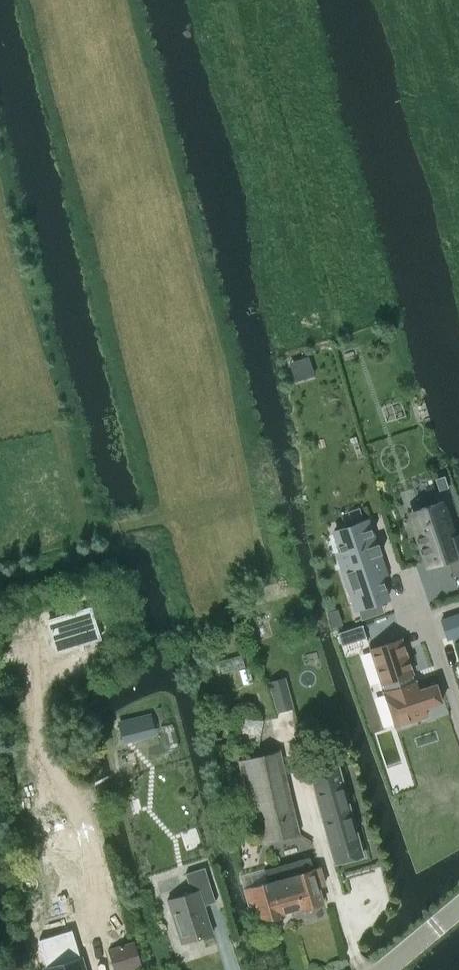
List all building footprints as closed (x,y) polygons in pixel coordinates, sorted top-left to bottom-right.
[(444,475),(434,479),(435,480),(437,479),(440,489),(438,489),(438,490),(448,487),(444,475)] [(415,525),(429,566),(447,560),(452,573),(453,576),(458,574),(458,533),(454,534),(452,528),(449,529),(446,519),(448,519),(442,501),(420,508),(416,509),(421,523),(415,525)] [(368,520),(334,532),(340,552),(341,554),(349,551),(353,564),(341,567),(355,609),(357,608),(380,600),(382,600),(385,599),(388,598),(387,596),(380,575),(386,573),(379,554),(376,544),(368,520)] [(70,614),(69,613),(59,616),(60,617),(48,621),(50,628),(49,628),(54,644),(55,643),(57,650),(69,647),(78,645),(78,644),(83,642),(83,643),(91,641),(91,640),(95,639),(95,640),(99,638),(96,625),(95,626),(94,622),(93,618),(91,612),(90,607),(87,608),(87,609),(84,610),(84,609),(73,612),(73,613),(70,614)] [(337,609),(328,612),(333,627),(342,624),(337,609)] [(441,620),(447,639),(458,635),(458,614),(441,620)] [(337,632),(342,645),(366,637),(362,624),(337,632)] [(395,726),(426,715),(424,707),(442,702),(436,683),(418,689),(415,681),(413,682),(410,673),(412,673),(401,638),(370,649),(381,683),(383,682),(386,691),(383,691),(395,726)] [(284,678),(268,682),(276,711),(292,707),(284,678)] [(129,719),(119,722),(124,741),(134,738),(129,719)] [(258,741),(262,724),(241,720),(238,737),(258,741)] [(258,844),(272,841),(259,789),(287,782),(279,750),(239,761),(258,844)] [(311,765),(314,774),(311,775),(335,862),(361,855),(337,768),(334,769),(331,759),(311,765)] [(299,833),(287,782),(259,789),(272,841),(299,833)] [(81,836),(43,847),(56,892),(93,881),(81,836)] [(278,866),(291,910),(300,907),(301,909),(323,902),(318,887),(324,885),(319,867),(311,869),(307,858),(278,866)] [(291,910),(278,866),(264,870),(267,882),(244,889),(249,906),(255,905),(260,920),(282,914),(282,913),(291,910)] [(181,943),(213,933),(204,905),(215,901),(204,867),(185,873),(191,892),(167,900),(181,943)] [(132,942),(127,927),(107,933),(112,948),(108,949),(115,969),(130,969),(141,967),(133,942),(132,942)] [(39,939),(43,954),(47,968),(45,969),(46,969),(83,969),(70,930),(39,939)]
